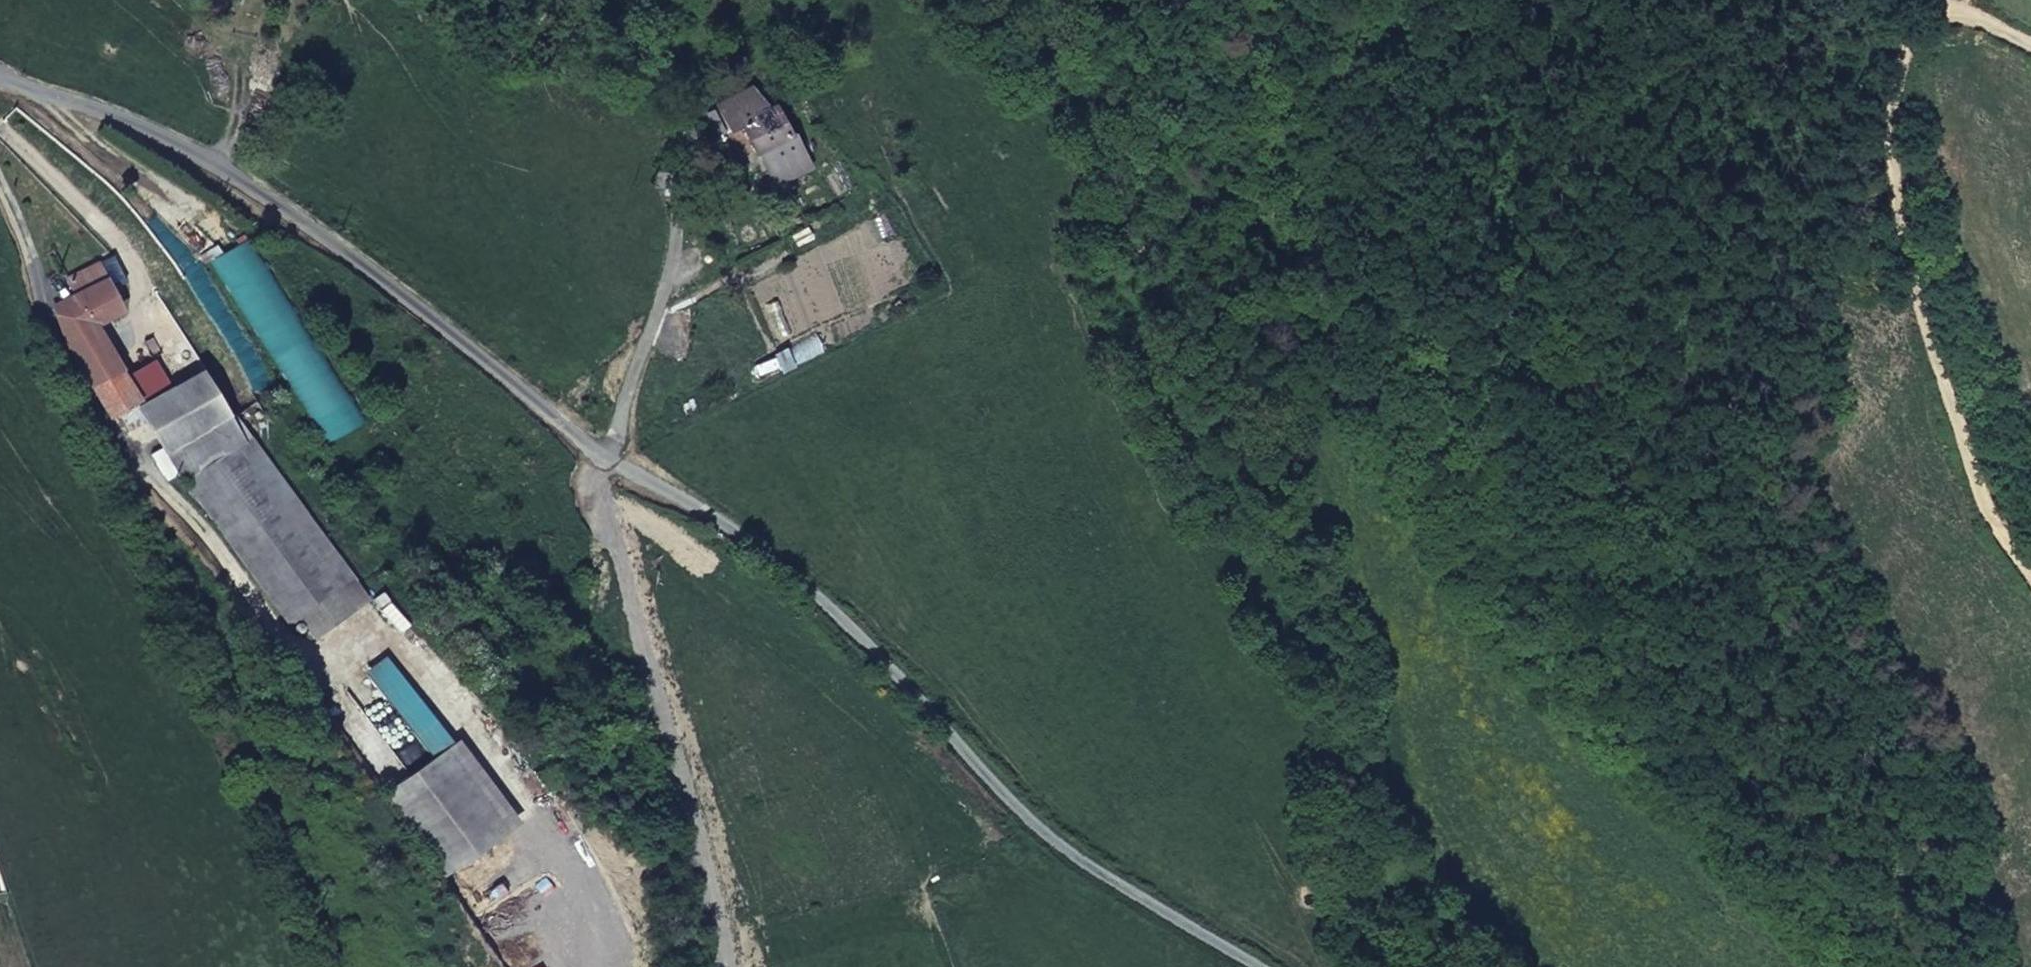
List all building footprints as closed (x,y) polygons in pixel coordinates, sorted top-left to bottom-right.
[(749,87),(718,105),(730,128),(740,124),(774,185),(806,168),(771,106),(761,110),(749,87)] [(245,237),(205,262),(321,443),(360,418),(245,237)] [(74,294),(52,305),(72,358),(109,417),(136,399),(93,326),(120,310),(95,262),(66,279),(74,294)] [(138,408),(165,452),(226,416),(200,371),(138,408)] [(165,452),(184,488),(238,456),(233,449),(242,443),(226,416),(165,452)] [(284,622),(332,588),(238,456),(184,488),(284,622)] [(428,883),(483,844),(458,809),(424,762),(370,801),(428,883)]
